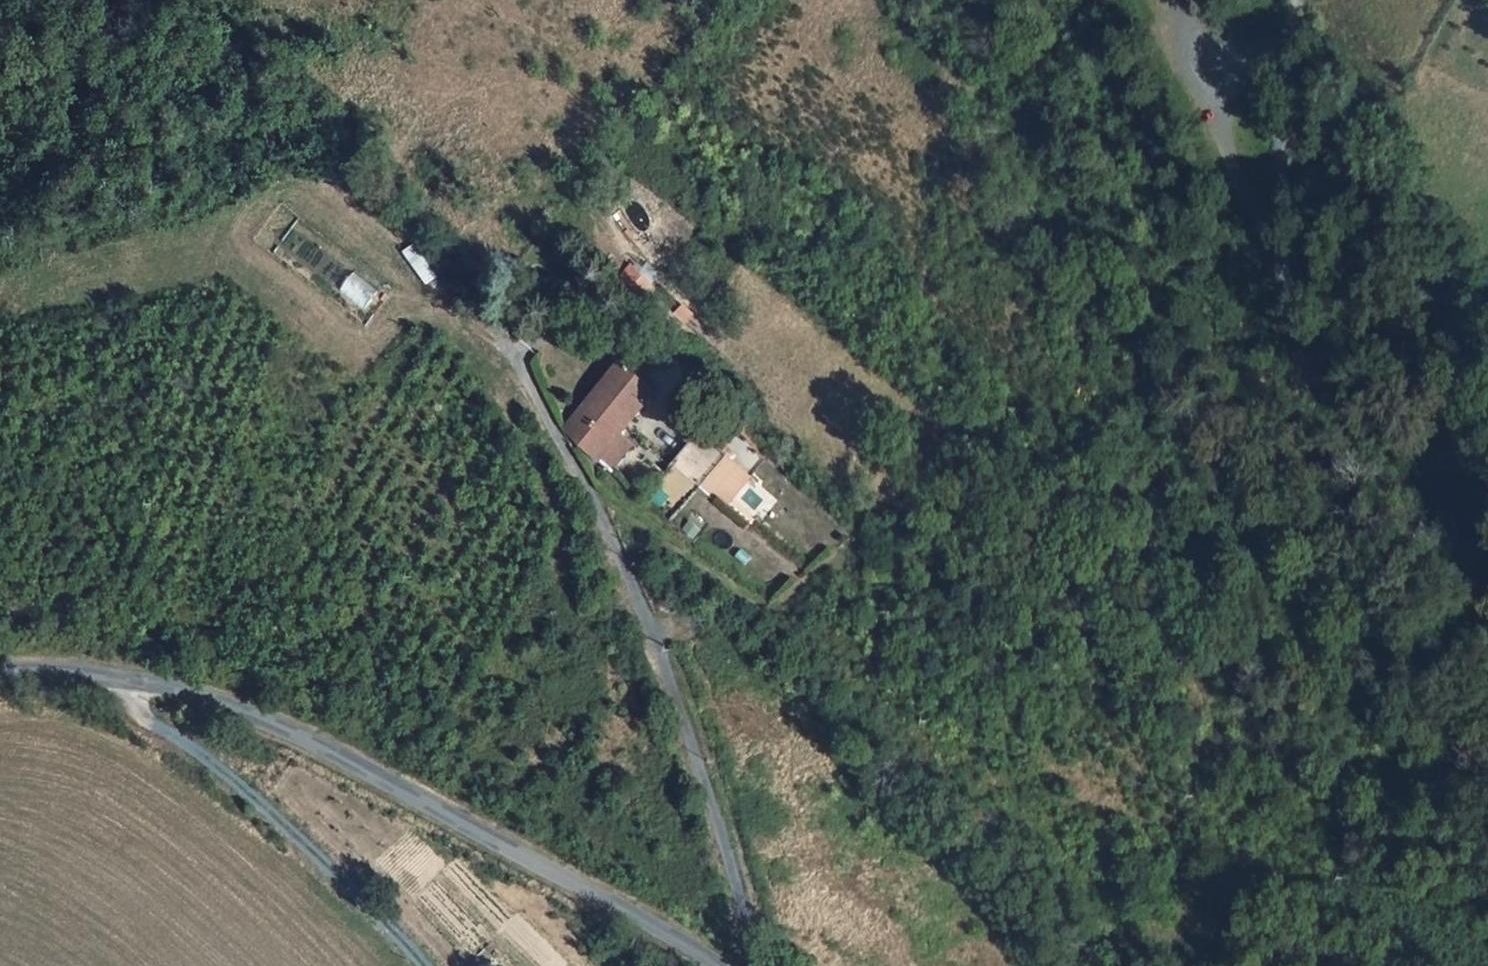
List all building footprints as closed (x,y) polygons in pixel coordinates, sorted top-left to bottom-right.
[(626,364),(564,424),(569,433),(595,458),(661,396),(626,364)] [(729,463),(700,433),(666,466),(698,493),(729,463)]
